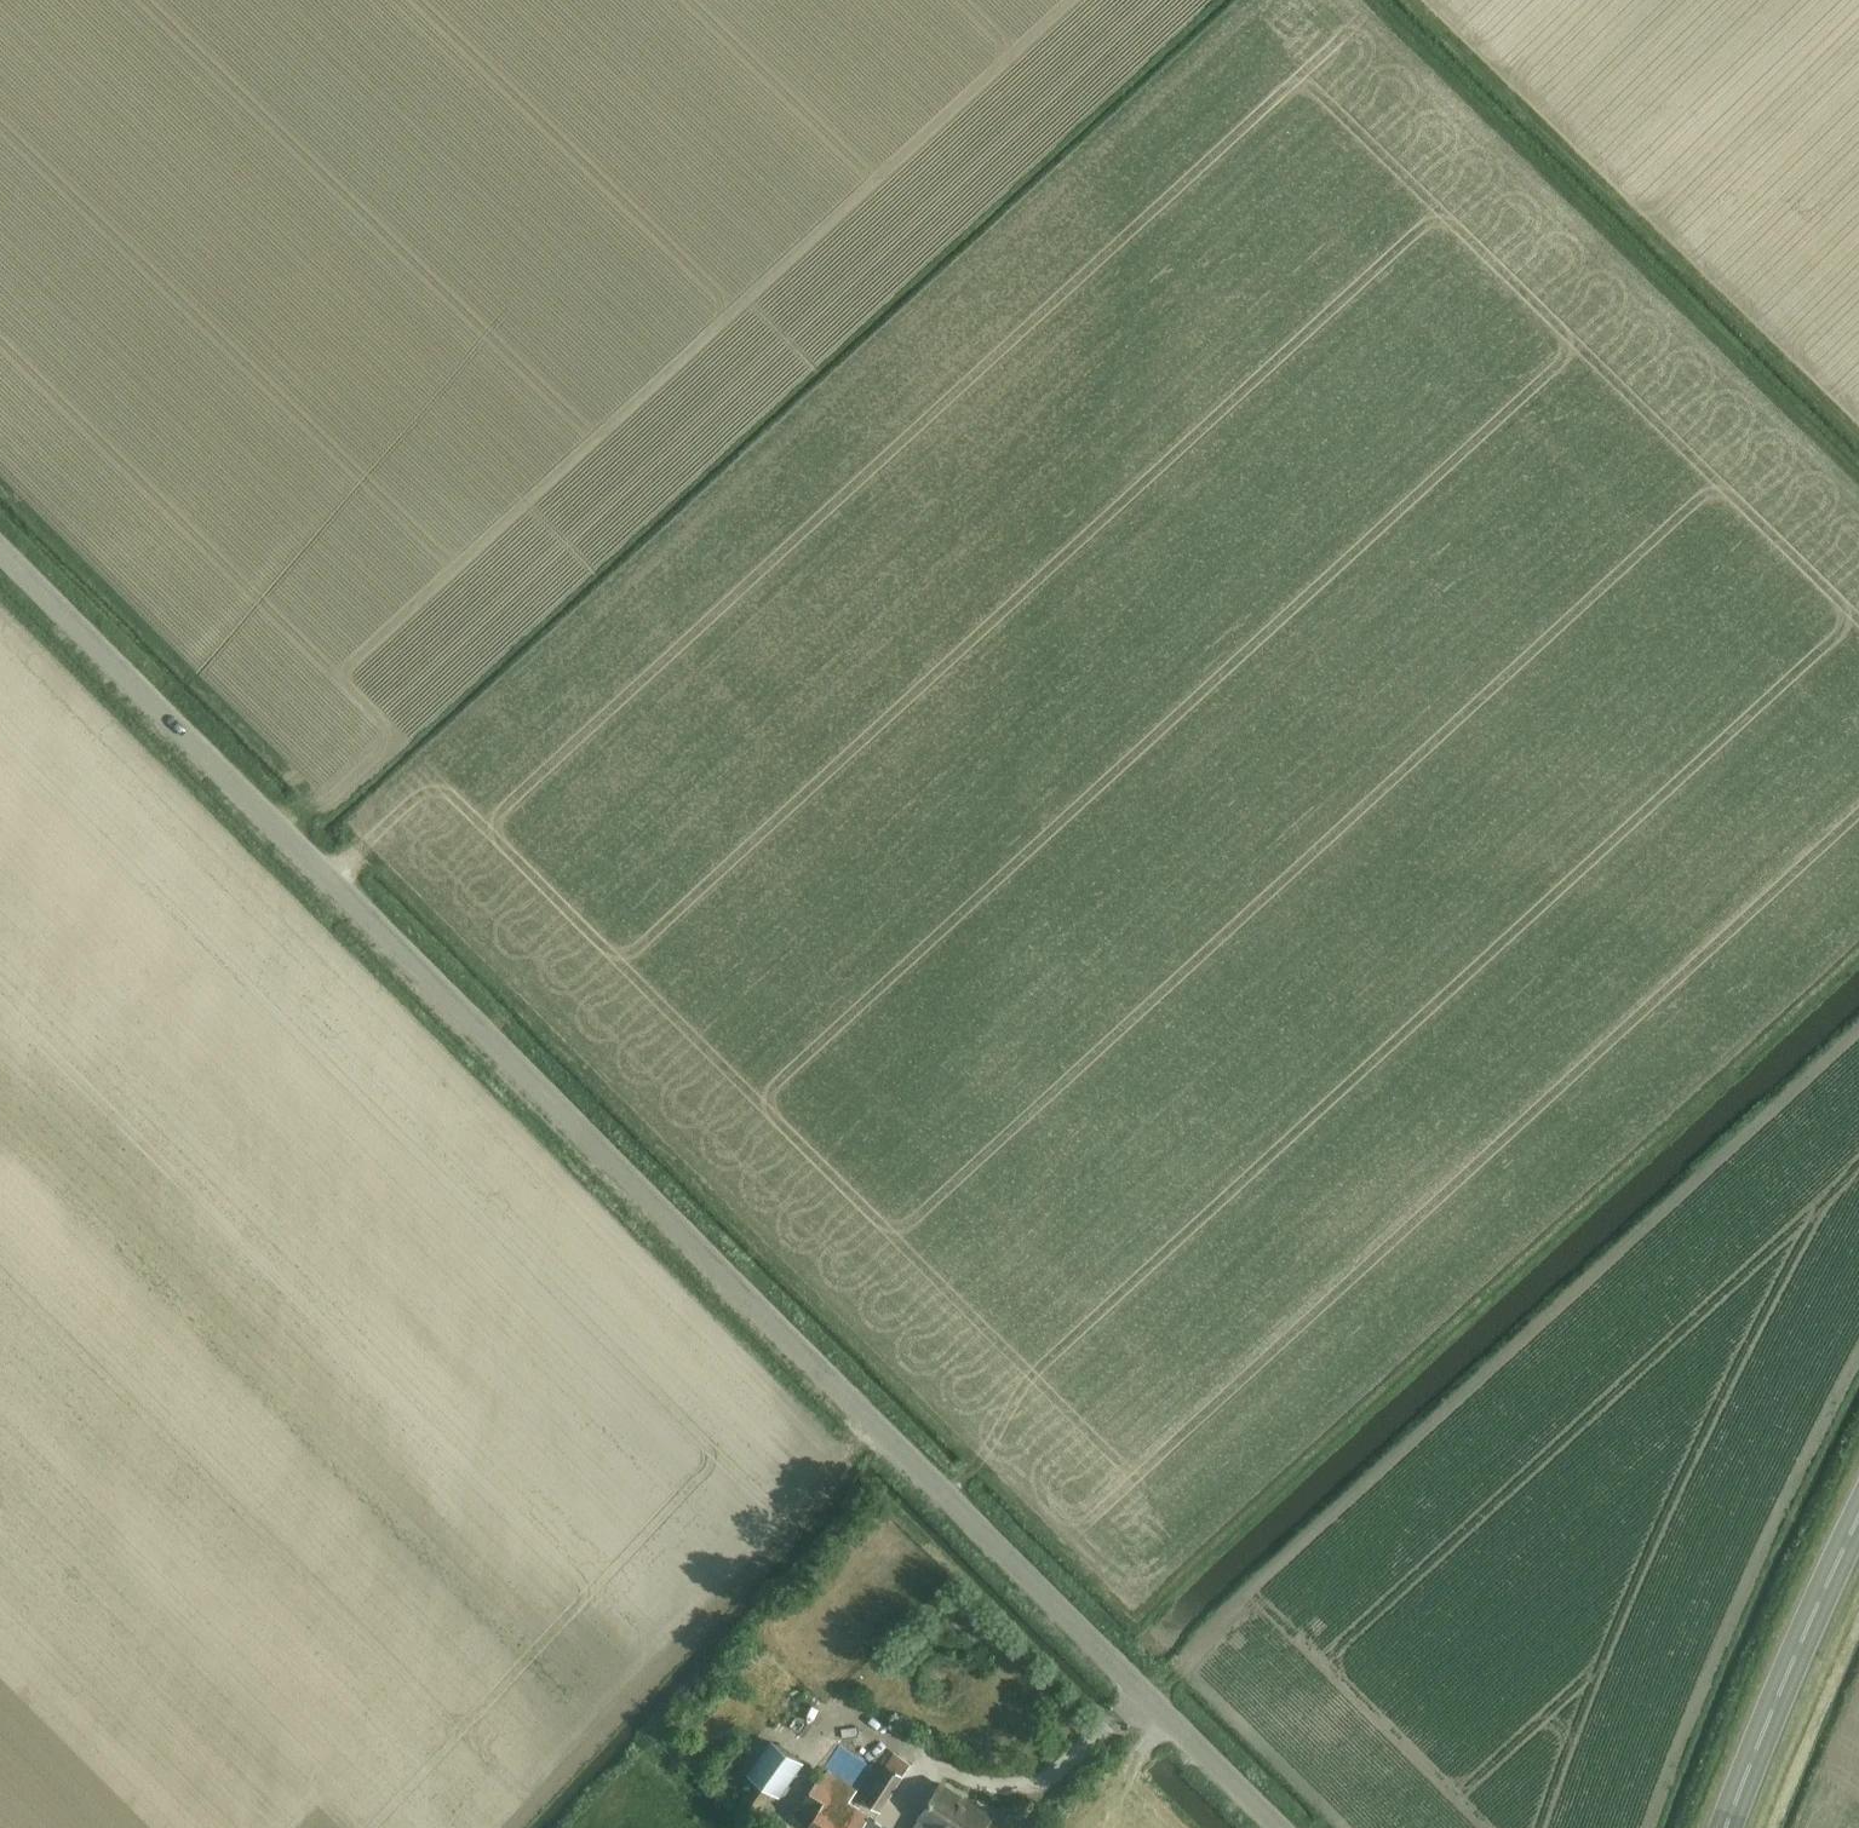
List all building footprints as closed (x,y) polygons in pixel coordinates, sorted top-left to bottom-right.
[(1384,1402),(1397,1381),(1388,1376),(1375,1397),(1384,1402)] [(815,1780),(791,1817),(808,1827),(887,1827),(849,1803),(872,1767),(839,1744),(815,1780)] [(742,1800),(756,1810),(769,1792),(774,1796),(797,1764),(772,1746),(749,1777),(755,1782),(742,1800)] [(865,1803),(880,1812),(911,1765),(893,1754),(884,1767),(887,1769),(865,1803)] [(982,1817),(945,1791),(925,1819),(939,1827),(975,1827),(982,1817)]
